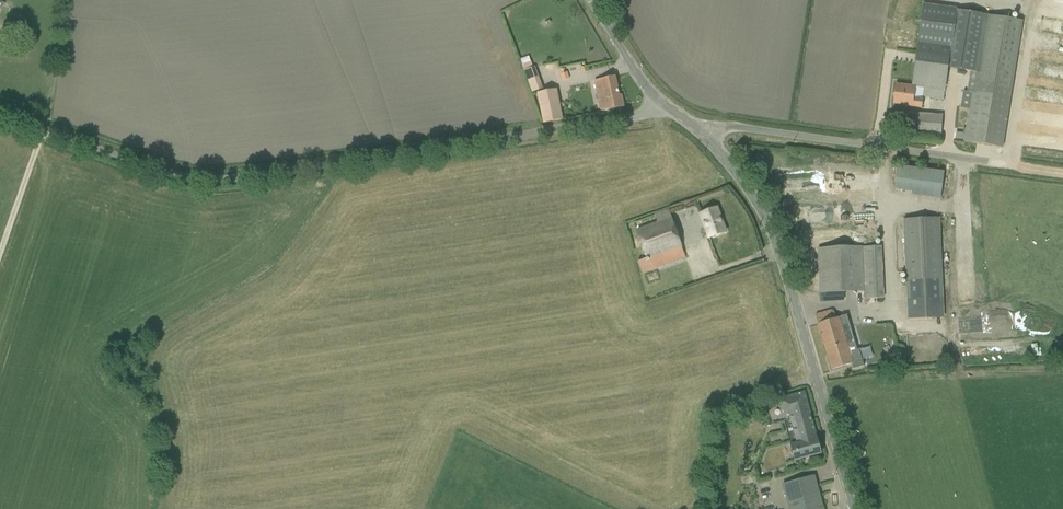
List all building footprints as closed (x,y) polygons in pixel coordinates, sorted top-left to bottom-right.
[(7,14),(9,8),(2,6),(3,3),(2,2),(0,2),(0,12),(7,14)] [(919,29),(912,86),(924,88),(923,97),(943,99),(947,69),(957,10),(957,8),(923,4),(919,29)] [(984,15),(957,10),(947,69),(970,72),(975,72),(984,15)] [(963,91),(961,107),(970,109),(964,142),(1002,148),(1004,137),(1022,21),(989,16),(984,15),(975,72),(970,72),(969,81),(967,92),(963,91)] [(524,71),(532,93),(543,89),(535,67),(524,71)] [(569,79),(566,72),(565,72),(564,68),(560,70),(561,74),(560,74),(563,81),(569,79)] [(594,81),(601,112),(624,107),(621,95),(619,95),(615,76),(594,81)] [(895,84),(893,105),(922,108),(923,97),(924,88),(912,86),(900,84),(895,84)] [(557,90),(537,94),(543,123),(563,119),(557,90)] [(906,113),(905,132),(904,138),(940,141),(942,116),(906,113)] [(898,166),(894,190),(941,196),(944,172),(898,166)] [(700,214),(709,238),(725,232),(717,208),(700,214)] [(638,262),(642,273),(685,258),(668,210),(634,222),(647,259),(638,262)] [(677,229),(694,226),(692,218),(675,221),(677,229)] [(939,218),(904,219),(908,310),(908,319),(943,317),(939,218)] [(881,246),(829,249),(818,249),(820,302),(843,301),(842,290),(864,289),(864,299),(884,299),(881,246)] [(831,311),(826,312),(815,315),(832,370),(839,368),(851,364),(853,369),(864,366),(858,349),(857,349),(849,324),(847,325),(846,321),(848,321),(846,315),(836,318),(834,312),(831,311)] [(804,392),(793,395),(777,400),(793,461),(821,454),(804,392)] [(783,484),(789,508),(823,508),(814,476),(783,484)]
